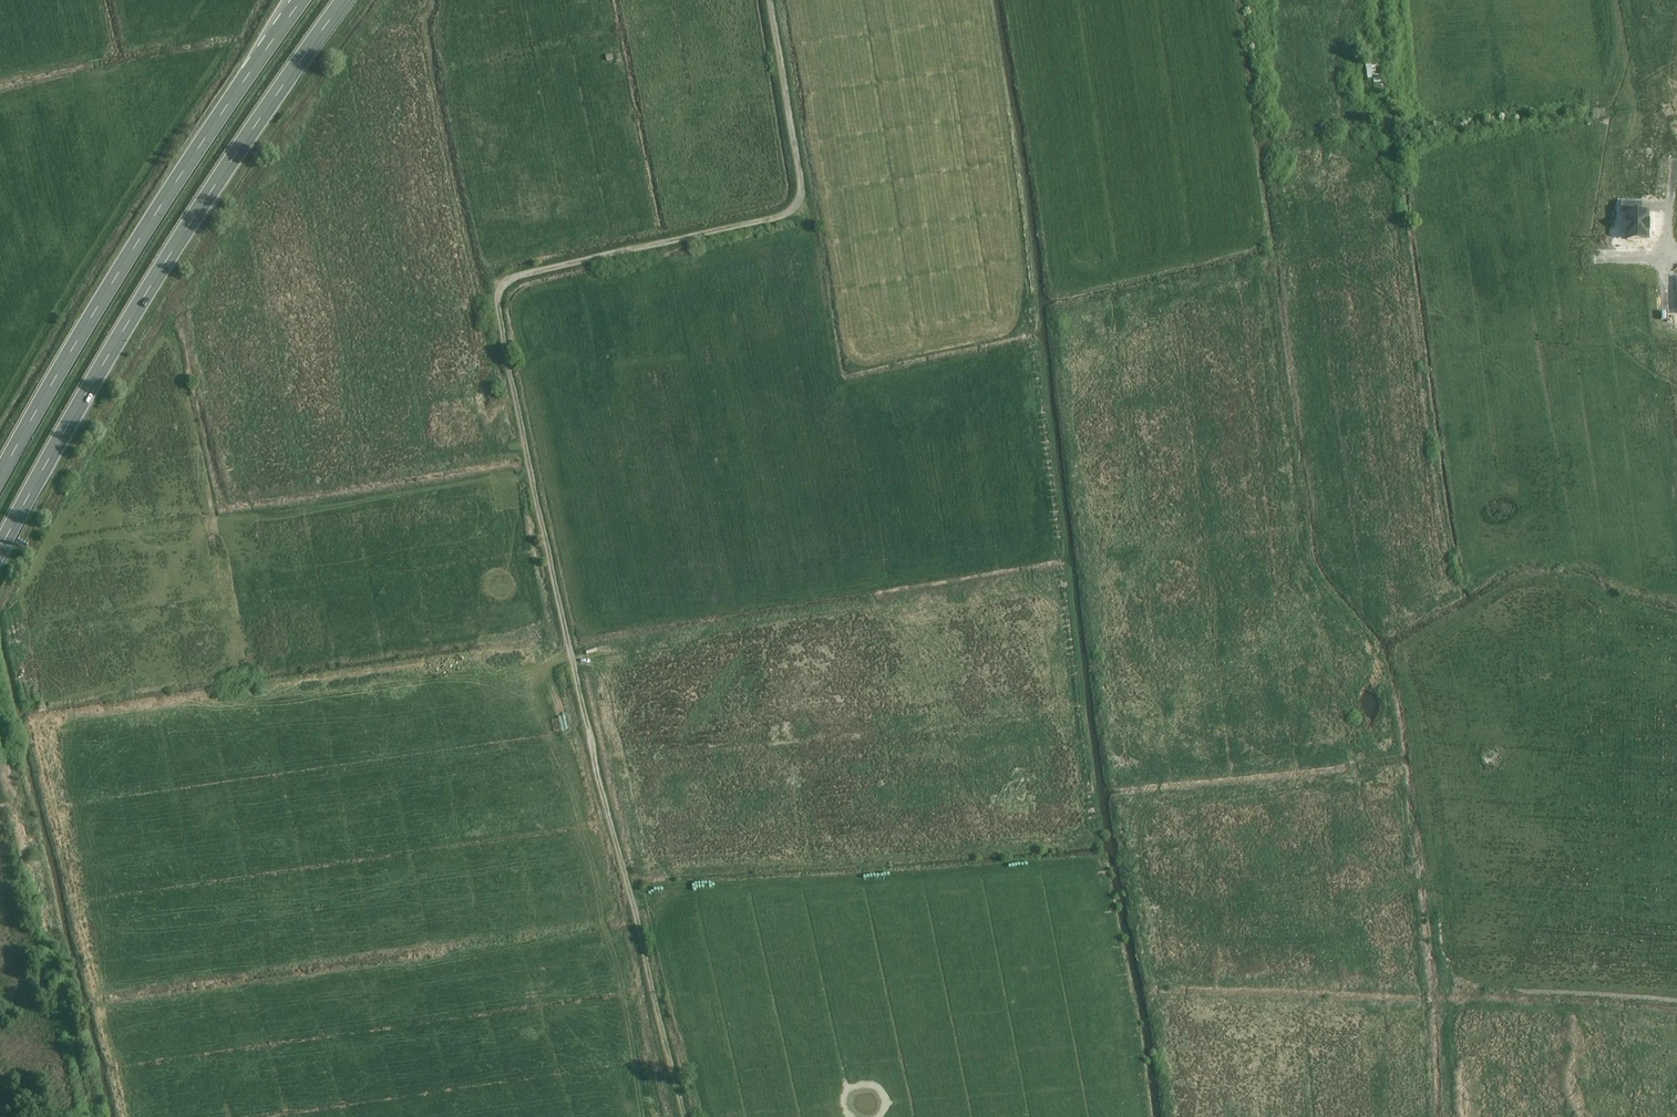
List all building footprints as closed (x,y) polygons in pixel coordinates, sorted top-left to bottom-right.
[(1367,64),(1369,79),(1375,78),(1375,82),(1369,83),(1370,92),(1386,90),(1382,62),(1367,64)] [(1638,200),(1629,200),(1630,211),(1638,210),(1638,200)] [(1651,240),(1649,210),(1638,210),(1630,211),(1624,211),(1625,241),(1651,240)]
